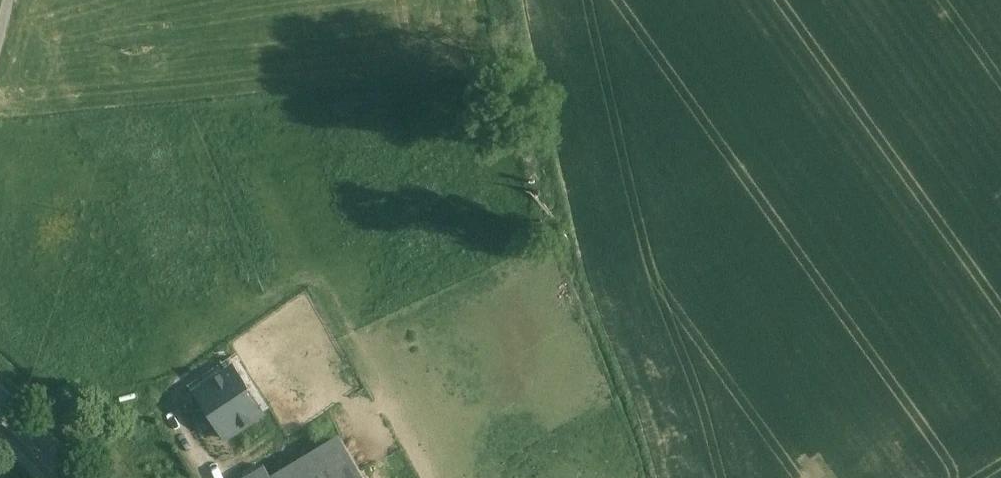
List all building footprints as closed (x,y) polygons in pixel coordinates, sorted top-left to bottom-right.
[(236,364),(197,390),(226,439),(268,411),(236,364)] [(282,477),(368,477),(344,439),(282,477)] [(264,467),(247,477),(270,477),(264,467)]
